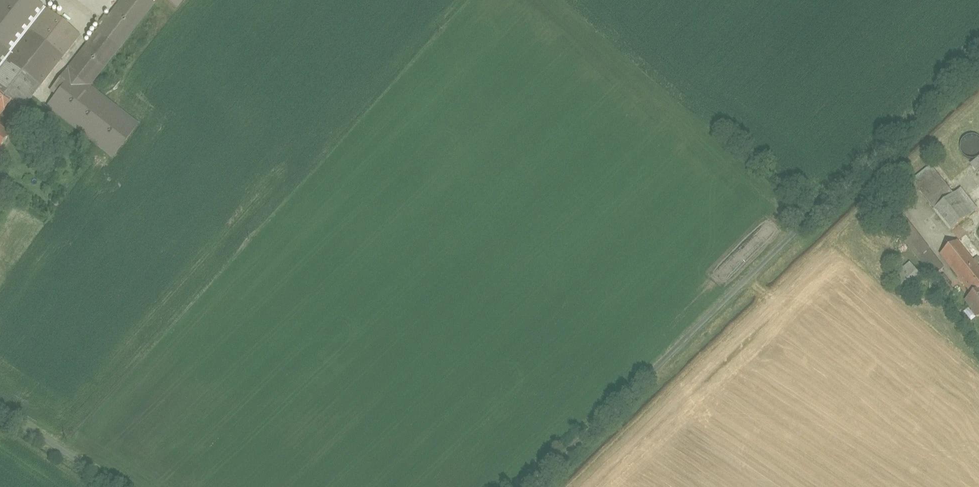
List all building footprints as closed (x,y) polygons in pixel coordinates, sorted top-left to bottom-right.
[(30,0),(0,0),(0,61),(40,8),(30,0)] [(141,0),(119,0),(67,69),(90,87),(151,7),(141,0)] [(179,9),(185,0),(166,0),(179,9)] [(46,12),(0,74),(0,87),(25,106),(78,36),(46,12)] [(42,103),(112,155),(137,122),(90,87),(67,69),(42,103)] [(10,133),(0,126),(0,147),(10,133)] [(930,165),(910,180),(914,185),(932,208),(938,203),(951,193),(930,165)] [(961,188),(940,202),(956,224),(976,210),(961,188)] [(930,278),(942,269),(908,221),(896,229),(930,278)] [(944,249),(974,291),(978,287),(978,268),(958,239),(944,249)] [(909,263),(894,273),(901,282),(915,272),(909,263)] [(967,296),(978,313),(978,288),(967,296)]
